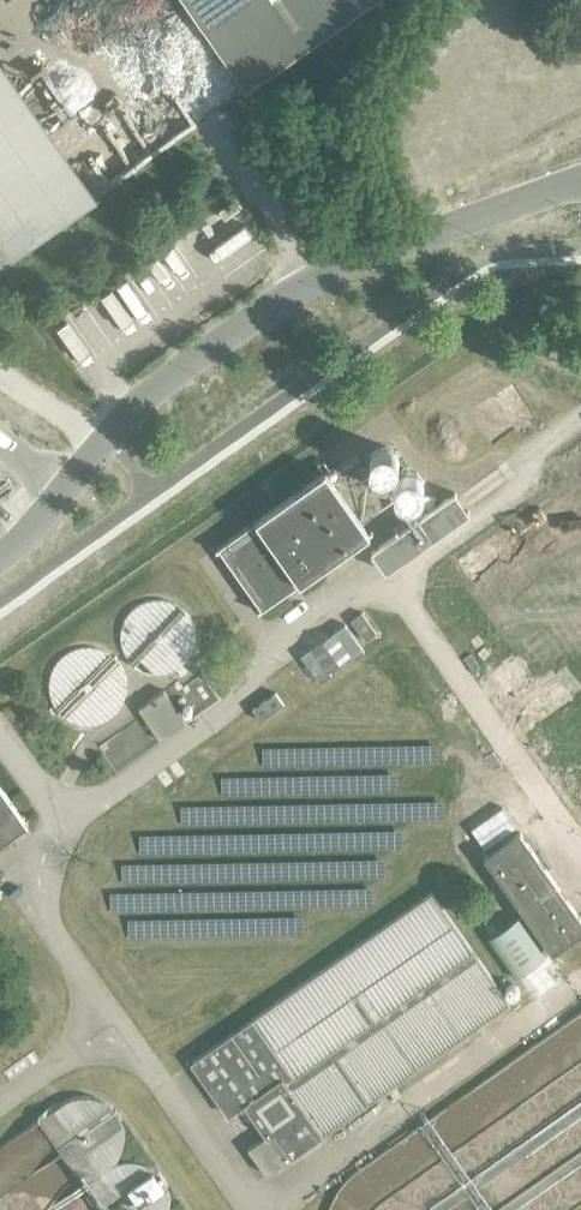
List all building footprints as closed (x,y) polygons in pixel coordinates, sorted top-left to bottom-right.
[(246,88),(371,0),(184,0),(246,88)] [(214,549),(216,550),(219,548),(262,607),(258,610),(259,612),(374,530),(373,528),(369,531),(327,472),(331,469),(330,467),(214,549)] [(470,513),(455,493),(425,514),(436,531),(430,536),(418,519),(372,551),(386,572),(470,513)] [(196,632),(196,631),(196,625),(194,618),(191,612),(187,607),(181,601),(177,598),(170,596),(162,595),(155,595),(148,597),(142,599),(135,604),(130,610),(127,616),(124,623),(123,630),(124,637),(126,645),(130,652),(134,656),(140,662),(146,665),(152,667),(158,668),(165,667),(172,666),(180,662),(185,657),(190,652),(194,644),(196,637),(196,632)] [(376,633),(362,613),(351,621),(365,641),(376,633)] [(362,649),(346,625),(334,633),(350,657),(362,649)] [(329,672),(313,648),(301,656),(317,680),(329,672)] [(129,688),(129,687),(129,681),(127,674),(123,667),(119,661),(114,657),(107,653),(99,651),(93,651),(87,651),(77,654),(71,658),(65,663),(61,669),(58,675),(57,681),(56,688),(57,694),(59,702),(63,709),(68,714),(73,718),(79,721),(85,723),(93,724),(100,723),(107,721),(114,717),(119,713),(123,708),(127,701),(129,694),(129,688)] [(551,669),(512,696),(533,728),(573,701),(551,669)] [(115,771),(147,748),(218,698),(201,674),(182,687),(177,680),(137,708),(142,715),(98,746),(115,771)] [(28,822),(0,783),(0,842),(28,822)] [(578,915),(518,831),(482,856),(551,953),(580,932),(580,920),(578,915)] [(191,1061),(193,1063),(229,1114),(244,1104),(266,1135),(247,1148),(265,1174),(509,1002),(431,892),(191,1061)]
